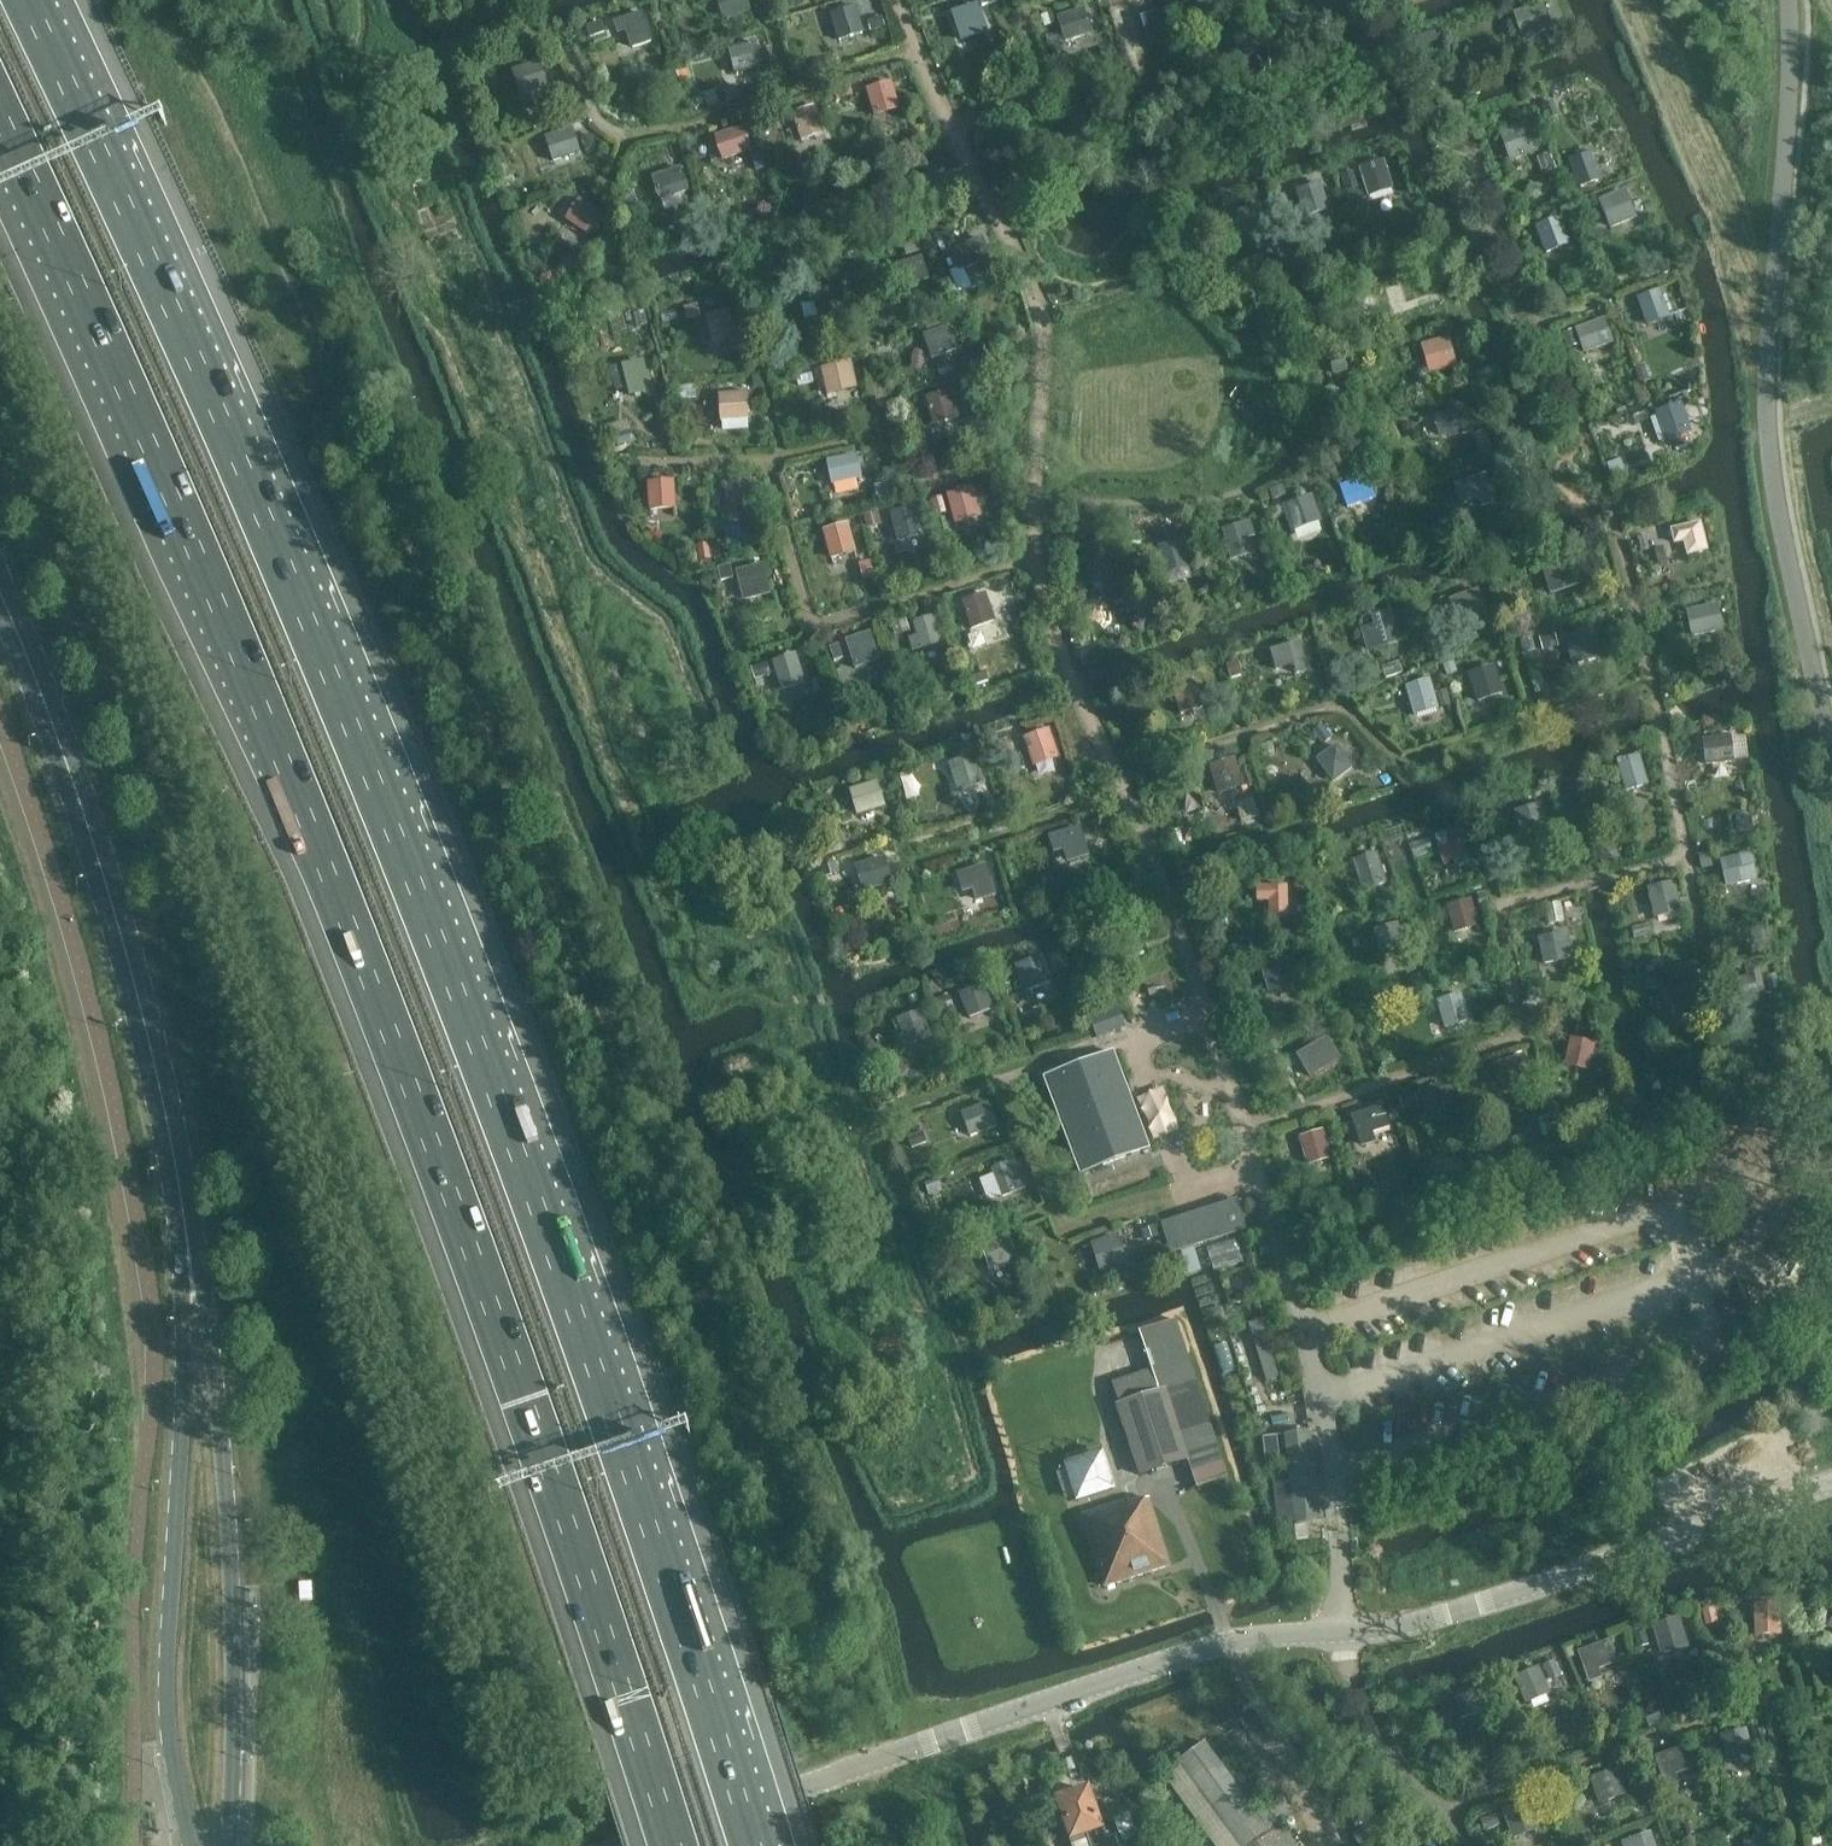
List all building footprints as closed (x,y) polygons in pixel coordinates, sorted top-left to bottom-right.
[(754,10),(750,0),(718,0),(725,20),(754,10)] [(885,27),(879,3),(862,8),(860,0),(855,0),(829,7),(838,40),(885,27)] [(1202,10),(1226,0),(1198,0),(1202,10)] [(1503,7),(1514,39),(1556,25),(1547,0),(1523,0),(1503,7)] [(646,1),(607,14),(619,48),(658,34),(646,1)] [(1153,46),(1176,38),(1165,8),(1142,16),(1153,46)] [(1096,9),(1057,18),(1065,48),(1103,39),(1096,9)] [(987,13),(955,21),(962,47),(994,38),(987,13)] [(752,35),(713,50),(725,81),(764,66),(752,35)] [(542,60),(504,73),(515,106),(553,93),(542,60)] [(890,74),(861,85),(875,123),(905,111),(890,74)] [(803,141),(829,132),(819,102),(793,111),(803,141)] [(1542,152),(1526,115),(1496,128),(1512,166),(1542,152)] [(575,126),(546,138),(556,162),(585,150),(575,126)] [(740,128),(703,142),(715,171),(751,157),(740,128)] [(1397,187),(1384,146),(1352,156),(1365,197),(1397,187)] [(1572,156),(1577,185),(1601,181),(1596,152),(1572,156)] [(686,165),(655,173),(662,202),(693,194),(686,165)] [(1323,181),(1297,189),(1306,216),(1331,208),(1323,181)] [(1634,192),(1596,204),(1605,232),(1643,220),(1634,192)] [(602,218),(565,198),(548,229),(585,249),(602,218)] [(1536,223),(1547,253),(1574,243),(1563,213),(1536,223)] [(987,269),(972,231),(939,243),(954,282),(987,269)] [(925,254),(898,263),(907,289),(934,279),(925,254)] [(821,273),(795,283),(809,319),(835,309),(821,273)] [(1401,282),(1407,301),(1428,295),(1422,276),(1401,282)] [(1648,324),(1673,316),(1664,287),(1639,295),(1648,324)] [(1603,306),(1570,323),(1585,352),(1618,335),(1603,306)] [(732,307),(708,314),(717,346),(741,339),(732,307)] [(913,335),(920,361),(962,350),(956,324),(913,335)] [(635,337),(607,344),(618,383),(646,376),(635,337)] [(1450,337),(1411,350),(1421,380),(1461,367),(1450,337)] [(857,359),(825,363),(829,401),(861,397),(857,359)] [(966,422),(951,389),(920,403),(936,436),(966,422)] [(751,391),(705,395),(708,427),(754,423),(751,391)] [(1677,400),(1640,417),(1656,451),(1693,434),(1677,400)] [(1439,437),(1474,425),(1466,402),(1431,414),(1439,437)] [(863,462),(825,473),(834,506),(872,496),(863,462)] [(684,469),(649,469),(648,519),(683,520),(684,469)] [(1485,469),(1438,483),(1448,518),(1495,504),(1485,469)] [(727,509),(756,509),(756,480),(727,480),(727,509)] [(1310,488),(1271,506),(1286,537),(1324,519),(1310,488)] [(967,490),(926,507),(940,541),(981,524),(967,490)] [(898,540),(927,534),(919,504),(891,510),(898,540)] [(855,519),(812,527),(820,565),(863,557),(855,519)] [(1249,520),(1223,526),(1231,559),(1257,553),(1249,520)] [(1709,560),(1699,520),(1674,526),(1683,566),(1709,560)] [(1181,534),(1152,544),(1167,585),(1195,574),(1181,534)] [(725,540),(700,544),(703,560),(728,556),(725,540)] [(752,554),(722,569),(742,609),(772,594),(752,554)] [(1116,558),(1087,565),(1094,596),(1123,589),(1116,558)] [(1551,592),(1579,586),(1575,567),(1547,573),(1551,592)] [(1480,584),(1439,595),(1449,629),(1490,618),(1480,584)] [(979,597),(943,612),(956,645),(993,630),(979,597)] [(1688,608),(1693,636),(1727,630),(1722,602),(1688,608)] [(1395,610),(1361,616),(1367,649),(1401,643),(1395,610)] [(911,637),(915,650),(945,641),(937,613),(916,619),(920,634),(911,637)] [(1607,665),(1593,625),(1556,638),(1570,678),(1607,665)] [(1303,630),(1263,649),(1280,686),(1320,668),(1303,630)] [(875,631),(834,643),(844,678),(885,666),(875,631)] [(810,681),(799,651),(773,660),(784,690),(810,681)] [(1497,663),(1469,671),(1478,701),(1506,693),(1497,663)] [(1196,676),(1173,683),(1183,714),(1206,706),(1196,676)] [(1437,677),(1398,693),(1414,732),(1452,717),(1437,677)] [(1731,723),(1700,730),(1709,767),(1740,760),(1731,723)] [(1048,726),(1010,741),(1025,779),(1063,764),(1048,726)] [(1340,741),(1317,757),(1335,782),(1358,766),(1340,741)] [(1627,789),(1650,783),(1642,752),(1619,758),(1627,789)] [(980,754),(951,760),(957,791),(986,785),(980,754)] [(1240,759),(1201,771),(1212,809),(1251,797),(1240,759)] [(871,775),(837,788),(848,816),(881,803),(871,775)] [(1558,839),(1544,800),(1512,811),(1526,850),(1558,839)] [(1062,866),(1094,854),(1081,823),(1050,835),(1062,866)] [(1442,862),(1468,859),(1465,828),(1439,831),(1442,862)] [(1378,851),(1344,861),(1357,903),(1391,892),(1378,851)] [(1755,852),(1722,856),(1726,884),(1759,881),(1755,852)] [(863,890),(894,883),(888,855),(857,862),(863,890)] [(989,860),(949,876),(966,916),(1005,900),(989,860)] [(1259,900),(1272,899),(1273,915),(1292,914),(1290,883),(1258,885),(1259,900)] [(1695,928),(1685,886),(1651,895),(1662,937),(1695,928)] [(1459,948),(1492,942),(1485,904),(1452,911),(1459,948)] [(1375,928),(1383,954),(1409,947),(1402,921),(1375,928)] [(1569,930),(1540,936),(1545,964),(1574,959),(1569,930)] [(1302,994),(1284,947),(1252,959),(1269,1006),(1302,994)] [(1052,992),(1040,956),(1009,966),(1021,1002),(1052,992)] [(1782,1011),(1770,975),(1738,985),(1750,1021),(1782,1011)] [(987,981),(961,990),(970,1017),(996,1007),(987,981)] [(1439,998),(1445,1026),(1471,1020),(1465,992),(1439,998)] [(1078,1016),(1085,1036),(1122,1023),(1115,1002),(1078,1016)] [(938,1044),(921,1005),(890,1018),(907,1057),(938,1044)] [(1602,1036),(1572,1038),(1573,1064),(1603,1063),(1602,1036)] [(1150,1150),(1114,1054),(1045,1079),(1082,1176),(1150,1150)] [(1503,1097),(1518,1095),(1515,1082),(1530,1079),(1525,1055),(1496,1061),(1503,1097)] [(1454,1077),(1414,1093),(1426,1121),(1465,1105),(1454,1077)] [(962,1111),(971,1134),(1000,1123),(990,1100),(962,1111)] [(1380,1141),(1376,1131),(1393,1125),(1386,1104),(1354,1115),(1365,1146),(1380,1141)] [(1332,1124),(1291,1139),(1304,1176),(1345,1161),(1332,1124)] [(1021,1197),(1006,1162),(978,1175),(993,1209),(1021,1197)] [(1246,1230),(1237,1202),(1164,1226),(1173,1253),(1246,1230)] [(991,1269),(1021,1258),(1012,1232),(982,1242),(991,1269)] [(1129,1266),(1119,1235),(1091,1245),(1101,1275),(1129,1266)] [(1270,1256),(1267,1243),(1259,1246),(1262,1258),(1270,1256)] [(1281,1377),(1273,1349),(1264,1320),(1249,1325),(1267,1381),(1281,1377)] [(1228,1479),(1176,1321),(1140,1333),(1159,1392),(1118,1406),(1142,1477),(1189,1462),(1197,1489),(1228,1479)] [(1320,1519),(1310,1433),(1285,1436),(1295,1522),(1320,1519)] [(1278,1434),(1263,1436),(1268,1463),(1283,1461),(1278,1434)] [(1065,1465),(1077,1502),(1107,1493),(1096,1456),(1065,1465)] [(1170,1566),(1149,1499),(1130,1505),(1129,1501),(1082,1516),(1105,1587),(1170,1566)] [(1309,1539),(1307,1526),(1295,1527),(1297,1540),(1309,1539)] [(1781,1608),(1754,1608),(1755,1640),(1782,1640),(1781,1608)] [(1680,1623),(1654,1630),(1662,1659),(1688,1652),(1680,1623)] [(1619,1671),(1606,1637),(1567,1651),(1579,1685),(1619,1671)] [(1525,1701),(1552,1692),(1544,1665),(1516,1674),(1525,1701)] [(1489,1717),(1476,1682),(1440,1695),(1453,1730),(1489,1717)] [(1748,1733),(1717,1739),(1725,1777),(1756,1770),(1748,1733)] [(1205,1743),(1180,1761),(1242,1845),(1296,1845),(1281,1825),(1296,1814),(1283,1797),(1258,1815),(1205,1743)] [(1656,1755),(1663,1777),(1693,1767),(1685,1745),(1656,1755)] [(1614,1773),(1583,1788),(1598,1818),(1629,1803),(1614,1773)] [(1105,1840),(1088,1791),(1058,1801),(1072,1841),(1089,1835),(1092,1845),(1105,1840)] [(1530,1798),(1503,1808),(1515,1838),(1542,1828),(1530,1798)] [(1615,1840),(1618,1845),(1663,1845),(1652,1823),(1615,1840)]
